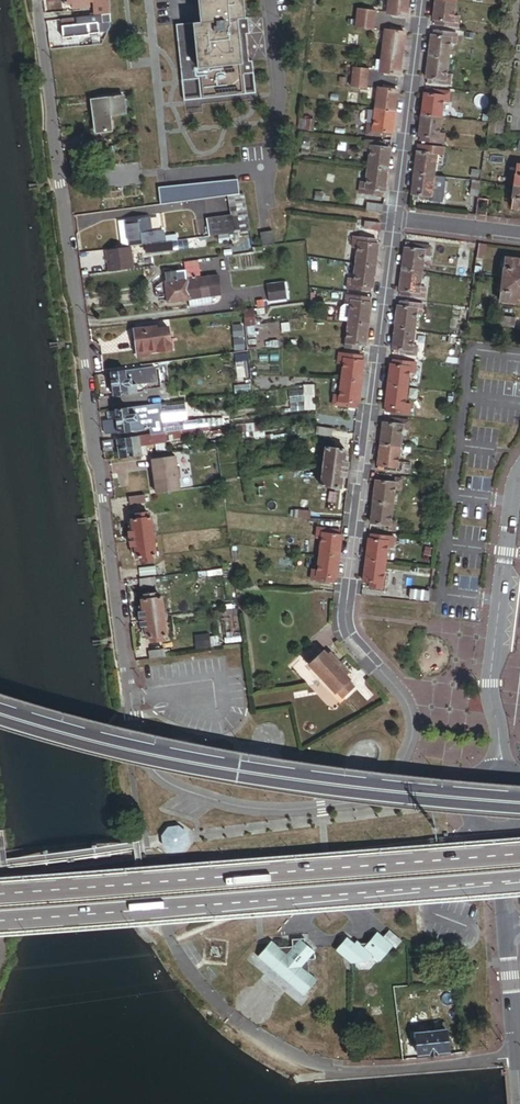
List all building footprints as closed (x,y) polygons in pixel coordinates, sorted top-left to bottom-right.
[(94,0),(64,0),(65,5),(71,4),(71,7),(73,10),(91,7),(90,2),(94,1),(94,0)] [(109,0),(99,0),(95,0),(97,15),(111,13),(109,0)] [(245,0),(199,0),(201,22),(182,24),(183,39),(179,39),(183,80),(200,78),(202,98),(247,94),(245,74),(255,73),(253,60),(250,61),(247,34),(251,34),(249,17),(246,18),(245,0)] [(410,0),(390,0),(388,13),(408,16),(410,0)] [(456,0),(437,0),(435,19),(438,19),(437,25),(458,28),(459,17),(454,16),(456,0)] [(377,20),(378,12),(358,10),(357,18),(377,20)] [(109,31),(112,26),(111,13),(97,15),(63,20),(63,25),(62,25),(63,38),(89,35),(90,33),(109,31)] [(376,28),(377,20),(357,18),(356,26),(376,28)] [(404,54),(406,32),(387,30),(384,51),(404,54)] [(447,75),(451,44),(456,44),(458,33),(436,30),(435,36),(433,36),(428,78),(430,78),(430,81),(431,81),(430,83),(451,86),(452,76),(447,75)] [(401,74),(404,54),(384,51),(382,72),(401,74)] [(370,78),(371,67),(356,65),(355,76),(370,78)] [(257,93),(255,73),(245,74),(247,94),(257,93)] [(369,90),(370,79),(355,77),(354,88),(369,90)] [(202,98),(200,78),(183,80),(185,100),(202,98)] [(396,111),(399,90),(379,87),(376,108),(396,111)] [(442,117),(443,111),(444,101),(449,102),(451,92),(432,89),(431,91),(429,91),(428,95),(426,95),(421,136),(423,136),(423,141),(444,144),(445,135),(440,134),(442,117)] [(127,114),(124,95),(94,99),(99,133),(112,131),(110,116),(127,114)] [(370,122),(372,108),(362,107),(360,121),(370,122)] [(394,133),(396,111),(376,108),(374,125),(368,124),(367,135),(386,137),(386,135),(390,135),(390,133),(394,133)] [(475,121),(476,111),(451,108),(450,112),(443,111),(442,117),(475,121)] [(389,169),(391,149),(388,148),(389,146),(385,145),(386,143),(367,140),(365,151),(370,152),(368,167),(389,169)] [(434,176),(436,159),(444,160),(445,147),(419,144),(415,173),(434,176)] [(386,191),(389,169),(368,167),(366,183),(361,183),(360,193),(379,195),(379,192),(383,193),(383,191),(386,191)] [(432,191),(434,176),(415,173),(413,194),(416,194),(415,200),(437,202),(438,192),(432,191)] [(242,194),(239,178),(160,188),(162,204),(230,195),(242,194)] [(480,198),(482,181),(475,180),(472,197),(480,198)] [(323,200),(324,191),(316,190),(315,199),(323,200)] [(251,231),(246,193),(242,194),(230,195),(233,215),(235,233),(251,231)] [(488,216),(490,200),(479,199),(477,215),(488,216)] [(383,212),(384,205),(367,203),(366,210),(383,212)] [(235,233),(233,215),(208,218),(211,236),(235,233)] [(166,240),(164,229),(153,231),(151,216),(120,221),(124,246),(166,240)] [(381,230),(382,223),(365,221),(364,228),(381,230)] [(275,245),(273,231),(262,233),(264,246),(275,245)] [(374,287),(380,245),(376,244),(377,239),(355,237),(354,248),(358,249),(355,279),(350,278),(349,289),(371,292),(371,287),(374,287)] [(174,251),(173,242),(145,246),(146,255),(174,251)] [(421,287),(425,255),(431,256),(432,246),(407,243),(401,290),(403,291),(403,294),(405,295),(405,297),(425,299),(426,288),(421,287)] [(486,260),(488,245),(480,244),(478,259),(486,260)] [(134,269),(131,246),(106,249),(109,272),(134,269)] [(471,251),(461,249),(458,264),(469,265),(471,251)] [(507,258),(501,302),(519,304),(519,260),(507,258)] [(222,295),(220,275),(202,277),(199,261),(185,262),(185,265),(186,274),(187,278),(189,298),(190,308),(211,306),(213,303),(212,296),(222,295)] [(186,274),(185,265),(177,266),(178,270),(178,275),(186,274)] [(189,298),(187,278),(179,279),(178,275),(178,270),(166,272),(169,294),(166,294),(167,301),(189,298)] [(287,300),(285,282),(268,284),(269,300),(270,302),(287,300)] [(367,345),(372,303),(369,302),(370,297),(348,295),(347,305),(351,305),(347,338),(343,337),(342,347),(361,349),(361,344),(367,345)] [(413,345),(417,314),(423,315),(424,304),(405,302),(404,303),(402,303),(401,307),(399,306),(393,354),(417,357),(419,346),(413,345)] [(256,320),(255,309),(245,310),(248,336),(256,336),(255,327),(257,326),(256,320)] [(515,328),(517,317),(499,315),(498,326),(515,328)] [(168,352),(166,329),(155,330),(154,325),(143,326),(144,331),(135,332),(137,355),(168,352)] [(246,335),(245,325),(236,326),(237,336),(246,335)] [(359,409),(365,364),(365,361),(362,361),(363,356),(360,355),(341,352),(339,363),(344,363),(340,395),(335,395),(333,405),(359,409)] [(406,404),(410,371),(416,372),(417,362),(397,360),(397,362),(394,361),(394,365),(392,364),(386,412),(411,415),(412,405),(406,404)] [(238,379),(246,378),(244,362),(236,363),(238,379)] [(160,382),(157,365),(110,372),(113,396),(139,393),(138,385),(160,382)] [(315,410),(314,386),(304,386),(304,391),(304,402),(305,411),(315,410)] [(304,402),(304,391),(290,392),(290,403),(304,402)] [(305,411),(304,402),(290,403),(291,412),(305,411)] [(162,408),(161,404),(115,410),(117,419),(104,420),(106,435),(150,429),(151,435),(161,433),(165,433),(162,408)] [(188,421),(186,404),(162,408),(165,433),(185,430),(184,422),(188,421)] [(409,431),(410,420),(390,418),(389,420),(387,420),(387,423),(384,423),(382,443),(401,445),(403,430),(409,431)] [(219,426),(218,419),(199,420),(200,428),(207,427),(219,426)] [(346,429),(347,421),(332,419),(331,427),(346,429)] [(200,428),(199,420),(188,421),(184,422),(185,430),(200,428)] [(265,432),(264,423),(254,424),(255,434),(265,432)] [(253,432),(252,424),(237,426),(238,435),(253,432)] [(201,437),(200,432),(207,431),(207,427),(200,428),(185,430),(165,433),(161,433),(162,442),(201,437)] [(332,439),(333,429),(316,427),(317,433),(317,436),(332,439)] [(274,439),(311,434),(310,430),(274,436),(274,439)] [(148,455),(147,445),(162,443),(162,442),(161,433),(151,435),(120,439),(123,458),(148,455)] [(236,444),(271,440),(270,435),(247,438),(247,437),(235,438),(236,444)] [(115,447),(114,439),(104,441),(105,449),(115,447)] [(399,462),(401,445),(382,443),(379,469),(383,469),(383,471),(411,474),(412,463),(399,462)] [(346,462),(346,456),(347,450),(328,448),(322,486),(342,489),(343,482),(344,476),(347,476),(349,462),(346,462)] [(179,491),(175,457),(152,460),(156,494),(179,491)] [(392,520),(396,489),(402,490),(403,479),(383,476),(383,478),(380,478),(380,481),(377,481),(372,523),(375,523),(374,526),(376,526),(376,529),(396,532),(397,521),(392,520)] [(147,503),(146,496),(129,498),(130,506),(147,503)] [(312,520),(312,512),(295,511),(294,518),(312,520)] [(157,556),(153,517),(149,517),(149,512),(136,514),(137,519),(132,519),(133,525),(133,531),(130,531),(132,546),(136,546),(136,552),(137,558),(142,557),(142,562),(155,560),(154,556),(157,556)] [(337,578),(343,535),(340,535),(341,533),(338,532),(338,530),(319,527),(317,538),(322,538),(318,570),(313,569),(312,580),(335,583),(336,578),(337,578)] [(385,578),(389,547),(394,547),(395,537),(372,534),(372,539),(370,538),(365,581),(367,581),(367,585),(370,585),(369,587),(389,590),(390,579),(385,578)] [(318,555),(319,547),(310,546),(309,553),(318,555)] [(157,575),(156,567),(139,569),(140,577),(157,575)] [(155,585),(154,577),(138,579),(139,587),(155,585)] [(202,589),(195,584),(190,590),(197,596),(202,589)] [(429,599),(430,591),(414,590),(413,597),(429,599)] [(168,635),(163,597),(157,598),(157,593),(147,594),(147,599),(143,600),(143,605),(144,611),(140,612),(142,626),(146,625),(147,632),(148,638),(152,637),(152,641),(163,640),(162,636),(168,635)] [(344,670),(347,667),(337,657),(333,660),(329,656),(325,651),(322,654),(318,650),(309,658),(313,662),(310,665),(337,693),(340,690),(343,694),(351,686),(348,682),(352,679),(348,675),(344,670)] [(165,658),(164,651),(149,653),(150,660),(165,658)] [(397,949),(403,942),(389,931),(384,938),(378,932),(368,944),(361,945),(357,941),(355,944),(347,937),(336,951),(351,964),(367,963),(372,956),(380,963),(394,946),(397,949)] [(309,961),(316,960),(315,952),(305,944),(305,939),(292,940),(293,947),(280,948),(272,941),(258,958),(304,997),(317,980),(310,974),(309,961)] [(449,1051),(447,1024),(417,1027),(419,1054),(431,1053),(431,1055),(440,1054),(439,1052),(449,1051)]
